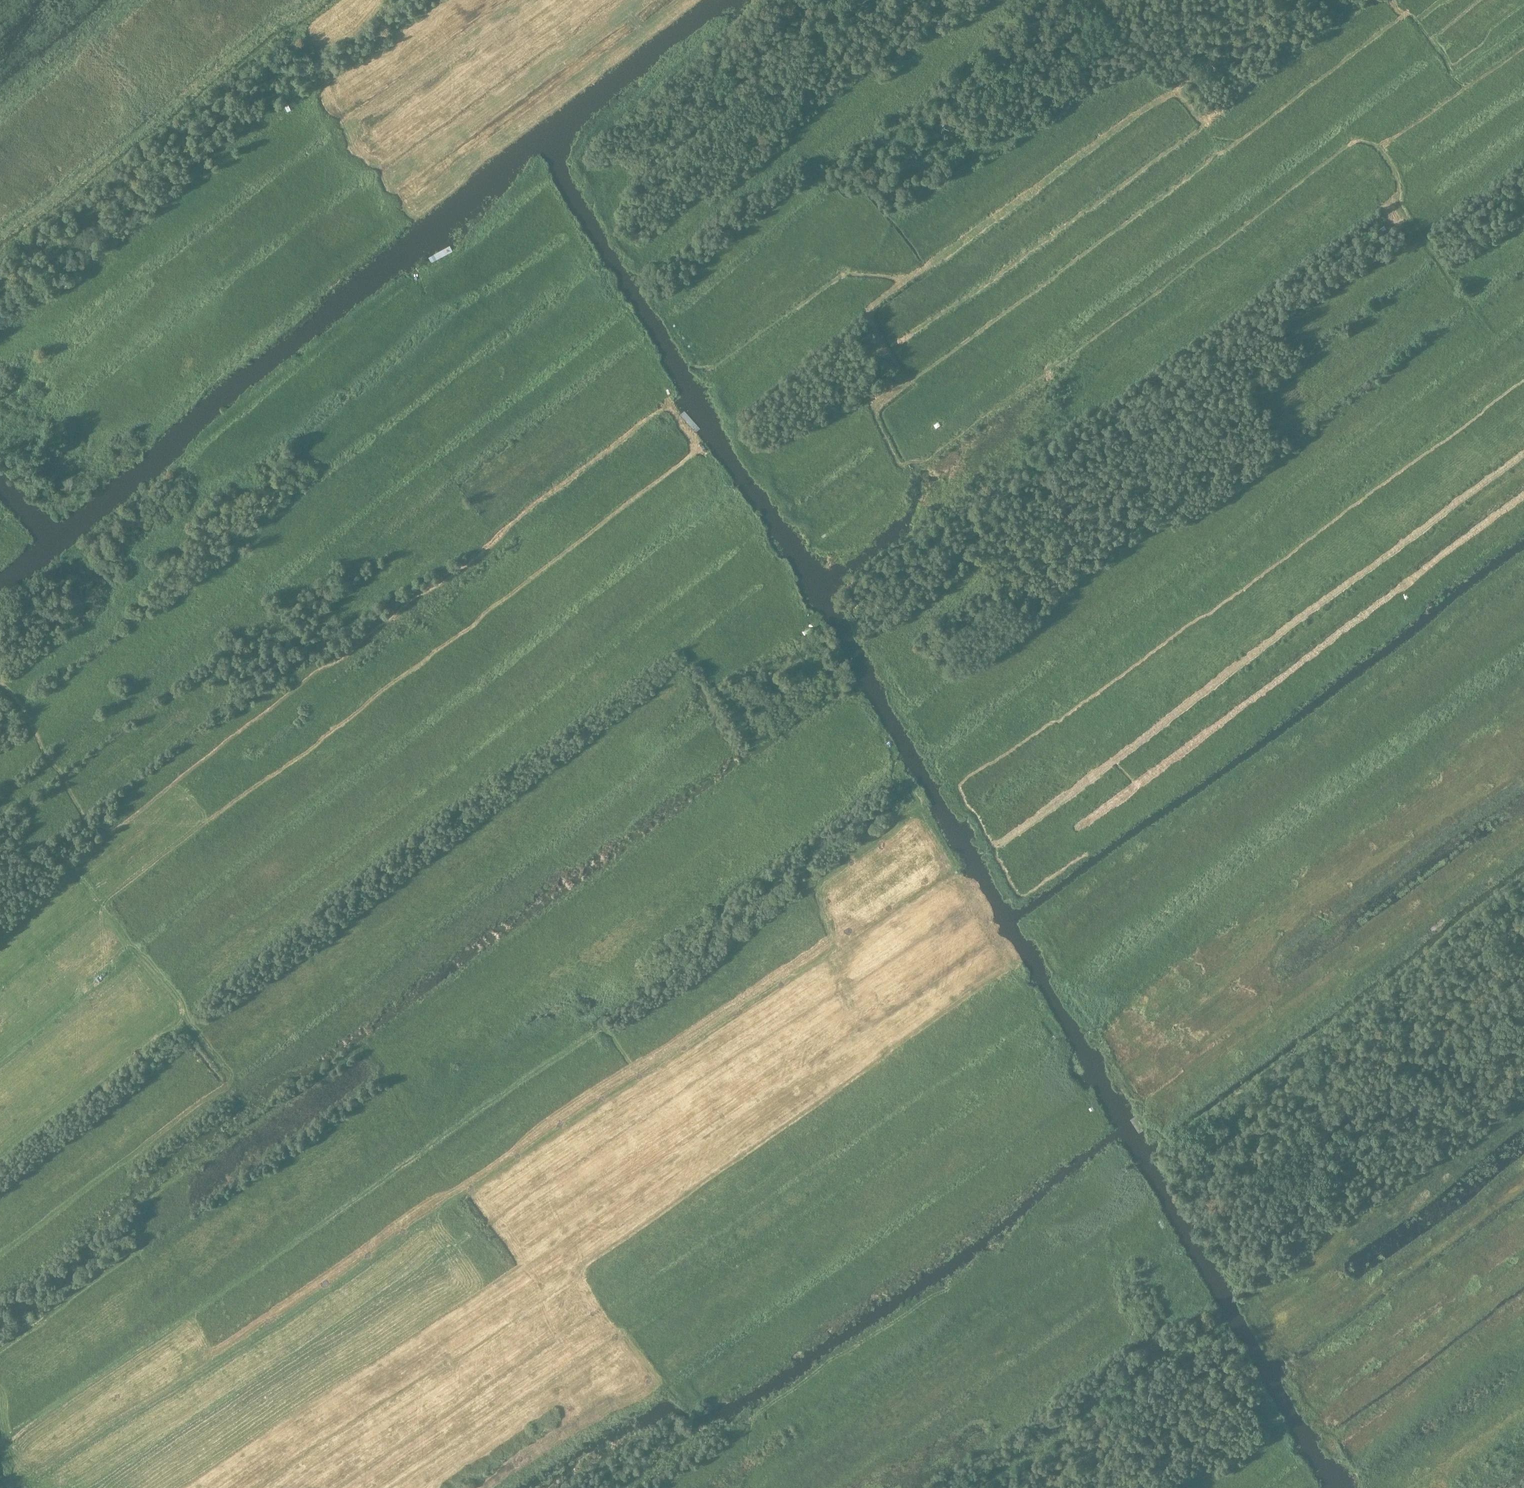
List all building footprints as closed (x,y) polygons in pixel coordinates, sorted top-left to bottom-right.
[(934,430),(940,426),(937,421),(931,424),(934,430)]
